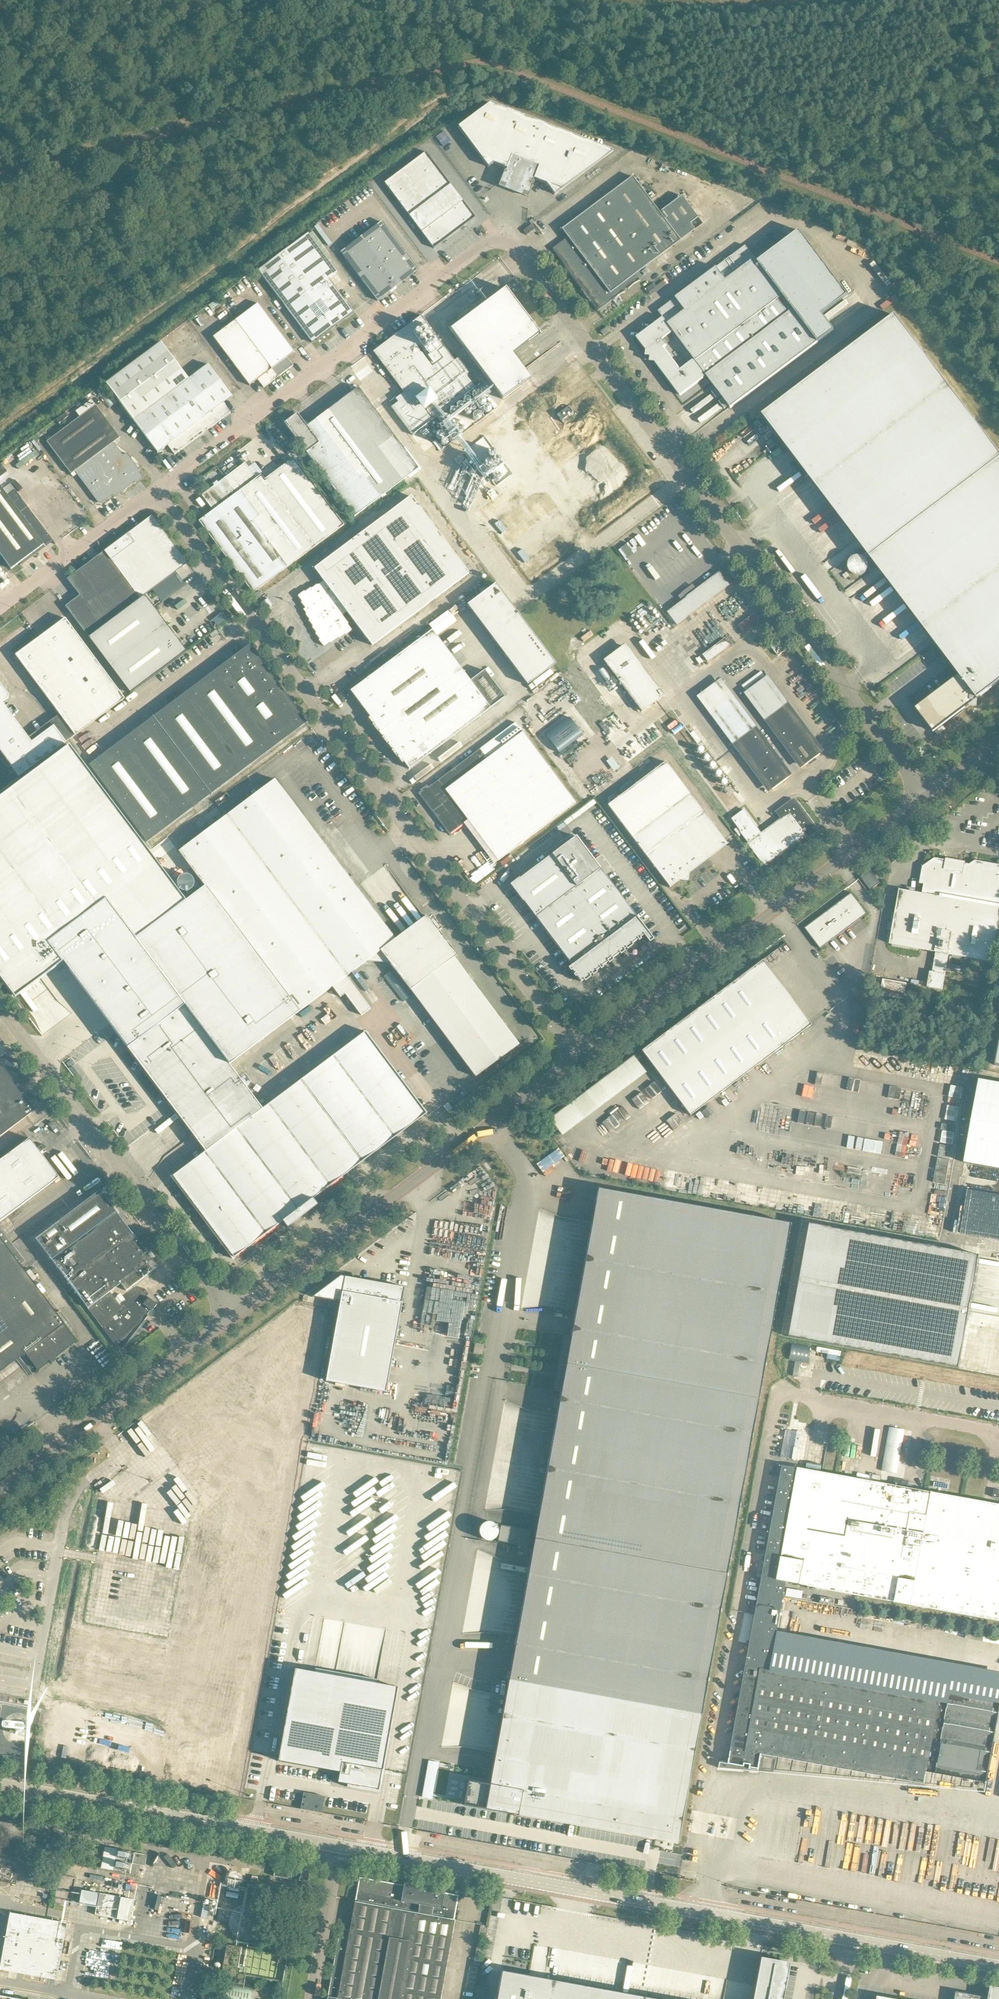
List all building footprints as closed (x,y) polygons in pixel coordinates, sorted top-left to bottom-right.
[(499,185),(513,190),(540,122),(490,102),(458,126),(488,167),(494,163),(506,168),(505,170),(504,170),(499,185)] [(534,182),(533,181),(534,179),(546,184),(554,194),(613,150),(540,122),(513,190),(528,196),(534,182)] [(475,217),(426,152),(384,183),(434,248),(475,217)] [(702,223),(689,206),(681,195),(659,212),(632,176),(561,229),(567,237),(552,248),(561,260),(562,259),(568,267),(566,269),(581,289),(580,290),(586,295),(589,302),(590,301),(597,310),(612,299),(613,300),(618,295),(625,292),(624,290),(627,288),(628,289),(633,284),(640,280),(635,274),(687,235),(702,223)] [(379,299),(391,290),(417,270),(381,222),(340,252),(376,299),(377,301),(379,299)] [(535,229),(531,224),(523,230),(527,235),(535,229)] [(663,317),(660,319),(637,337),(647,350),(646,356),(651,356),(650,361),(655,362),(681,395),(707,376),(712,383),(731,408),(818,342),(834,330),(822,314),(848,295),(799,231),(758,262),(746,245),(694,284),(660,310),(658,311),(663,317)] [(308,233),(258,270),(312,342),(312,343),(320,337),(319,336),(325,330),(326,332),(338,323),(337,321),(344,317),(345,318),(353,312),(352,312),(343,300),(326,277),(335,270),(321,250),(318,247),(308,234),(308,233)] [(530,377),(524,369),(512,354),(539,334),(505,288),(450,329),(502,399),(531,378),(530,377)] [(847,298),(826,313),(835,327),(856,312),(847,298)] [(258,303),(235,320),(278,377),(293,365),(287,357),(294,352),(293,350),(258,303)] [(421,315),(373,351),(373,352),(403,392),(395,398),(398,402),(391,407),(412,435),(475,388),(466,375),(469,373),(458,358),(455,360),(421,315)] [(932,639),(959,675),(915,708),(934,732),(969,705),(976,706),(978,698),(998,682),(998,453),(895,315),(763,415),(932,639)] [(278,377),(235,320),(213,337),(249,385),(257,380),(263,387),(267,385),(278,377)] [(607,326),(600,331),(603,335),(610,330),(607,326)] [(182,329),(172,335),(174,339),(185,332),(182,329)] [(175,454),(224,417),(231,412),(223,403),(232,396),(208,364),(188,379),(161,342),(106,383),(157,452),(167,445),(175,454)] [(105,385),(96,391),(109,408),(118,402),(105,385)] [(595,386),(568,406),(573,412),(570,414),(566,408),(558,414),(548,401),(433,487),(491,565),(510,551),(540,590),(636,518),(621,498),(628,493),(625,489),(624,487),(649,468),(637,452),(629,458),(618,444),(626,438),(620,431),(617,433),(612,426),(608,429),(603,423),(606,421),(601,414),(608,409),(598,395),(601,393),(595,386)] [(297,413),(284,423),(355,517),(419,469),(358,387),(306,426),(297,413)] [(80,417),(47,442),(71,474),(75,471),(98,502),(102,502),(113,494),(113,492),(119,488),(121,491),(134,481),(135,483),(142,477),(137,471),(139,470),(126,453),(123,455),(113,442),(120,438),(92,400),(76,412),(80,417)] [(476,407),(469,411),(467,408),(463,411),(457,403),(447,410),(449,413),(449,412),(453,419),(463,413),(470,424),(482,416),(476,407)] [(65,412),(56,420),(59,424),(68,416),(65,412)] [(54,423),(44,431),(47,435),(57,427),(54,423)] [(232,472),(225,478),(231,486),(232,485),(235,489),(238,486),(240,490),(259,515),(253,520),(288,566),(315,546),(344,525),(293,457),(264,479),(261,474),(256,478),(245,463),(237,468),(236,466),(231,470),(232,472)] [(213,510),(199,521),(252,593),(253,593),(288,566),(253,520),(259,515),(240,490),(238,486),(235,489),(232,485),(231,486),(225,478),(201,495),(213,510)] [(11,569),(18,563),(51,539),(52,538),(16,490),(8,496),(2,489),(0,486),(0,554),(11,569)] [(410,496),(314,568),(324,581),(318,585),(317,584),(312,588),(310,588),(305,592),(304,591),(299,595),(298,596),(302,601),(301,603),(308,612),(306,613),(306,614),(310,620),(309,621),(313,626),(312,627),(316,633),(316,634),(320,639),(319,640),(323,646),(324,646),(330,642),(331,643),(338,638),(339,638),(344,634),(346,635),(351,631),(351,630),(347,624),(348,623),(342,615),(347,612),(372,645),(468,573),(410,496)] [(98,555),(96,557),(132,605),(144,595),(187,563),(152,515),(139,525),(119,539),(98,555)] [(848,565),(848,566),(849,568),(849,570),(850,571),(851,572),(852,573),(853,574),(854,575),(855,575),(856,575),(857,575),(858,576),(859,576),(860,575),(861,575),(862,575),(863,575),(863,574),(864,574),(865,573),(866,572),(866,571),(867,571),(867,570),(868,569),(868,568),(868,567),(868,566),(868,565),(868,564),(868,563),(868,562),(867,561),(867,560),(866,559),(865,558),(864,557),(863,557),(862,556),(860,556),(859,556),(858,556),(856,556),(855,556),(854,556),(853,557),(852,558),(851,559),(850,560),(849,561),(849,562),(849,563),(849,564),(848,565)] [(92,560),(67,579),(79,595),(65,606),(88,637),(132,605),(96,557),(92,560)] [(730,585),(720,572),(667,612),(677,625),(730,585)] [(495,584),(467,605),(527,685),(555,664),(495,584)] [(693,586),(683,591),(685,595),(695,589),(693,586)] [(144,595),(132,605),(88,637),(130,693),(186,651),(144,595)] [(268,598),(263,602),(269,610),(274,606),(268,598)] [(214,617),(217,624),(227,619),(224,612),(214,617)] [(746,632),(762,620),(756,612),(740,623),(746,632)] [(15,655),(60,715),(51,722),(53,725),(32,742),(2,702),(8,698),(9,695),(0,683),(0,751),(19,776),(124,698),(65,618),(15,655)] [(351,691),(370,716),(368,718),(402,763),(404,762),(409,768),(505,696),(486,671),(472,681),(433,629),(351,691)] [(638,639),(650,659),(655,656),(643,636),(638,639)] [(787,649),(786,649),(777,637),(769,643),(778,656),(787,649)] [(268,671),(265,667),(249,645),(89,765),(147,842),(307,722),(302,715),(297,709),(294,704),(268,671)] [(630,648),(608,664),(643,712),(665,695),(630,648)] [(545,679),(556,672),(554,668),(543,674),(545,679)] [(805,765),(808,763),(820,753),(785,706),(769,718),(805,765)] [(569,717),(545,735),(559,753),(583,735),(569,717)] [(747,721),(731,732),(773,789),(789,777),(747,721)] [(420,791),(418,793),(449,834),(468,820),(498,861),(576,802),(516,723),(483,748),(430,788),(427,784),(420,790),(420,791)] [(12,995),(14,997),(50,971),(63,961),(49,942),(106,900),(136,939),(186,901),(69,745),(0,797),(0,978),(12,995)] [(607,805),(669,887),(669,888),(679,880),(686,881),(687,874),(728,844),(727,843),(665,762),(607,805)] [(0,764),(0,783),(4,788),(14,780),(1,763),(0,764)] [(275,779),(179,851),(205,886),(299,1012),(332,986),(340,997),(345,994),(361,1015),(370,1008),(346,976),(366,961),(395,939),(275,779)] [(744,809),(731,819),(738,827),(743,834),(749,843),(765,865),(806,834),(808,837),(817,831),(817,830),(814,827),(815,825),(797,800),(793,800),(777,812),(782,818),(762,834),(759,836),(757,834),(760,831),(744,809)] [(519,878),(511,884),(535,917),(576,886),(600,868),(575,836),(520,878),(519,878)] [(975,860),(970,864),(963,863),(957,867),(952,866),(948,860),(935,858),(923,866),(920,883),(924,884),(922,893),(899,889),(890,943),(936,952),(933,972),(930,971),(927,987),(942,990),(949,954),(994,962),(998,937),(998,907),(998,903),(998,865),(975,860)] [(576,886),(535,917),(572,965),(568,968),(570,971),(572,970),(575,973),(573,975),(575,977),(576,976),(581,981),(583,980),(584,982),(590,977),(589,975),(591,974),(592,976),(597,972),(595,970),(599,968),(600,970),(603,968),(601,966),(607,962),(608,964),(613,960),(612,958),(619,953),(620,955),(625,951),(623,949),(625,948),(626,950),(633,945),(631,943),(637,939),(638,941),(641,939),(639,937),(643,935),(649,942),(653,939),(600,868),(576,886)] [(880,883),(878,880),(871,870),(861,877),(869,887),(871,890),(880,883)] [(186,901),(136,939),(229,1064),(299,1012),(205,886),(186,901)] [(805,928),(821,949),(868,914),(852,893),(805,928)] [(106,900),(49,942),(63,961),(205,1151),(262,1109),(229,1064),(136,939),(106,900)] [(390,963),(475,1076),(519,1044),(454,957),(456,955),(426,915),(395,939),(366,961),(390,963)] [(810,1025),(762,960),(641,1050),(690,1115),(810,1025)] [(884,979),(883,995),(906,997),(907,981),(884,979)] [(172,1175),(171,1175),(172,1176),(207,1224),(206,1225),(205,1224),(209,1235),(209,1234),(209,1233),(213,1231),(233,1259),(234,1258),(234,1257),(252,1243),(282,1221),(287,1227),(317,1205),(312,1198),(342,1176),(347,1172),(358,1164),(381,1147),(406,1128),(407,1127),(426,1113),(365,1031),(262,1109),(205,1151),(173,1176),(172,1175)] [(635,1055),(549,1117),(562,1134),(647,1073),(635,1055)] [(35,1110),(35,1111),(36,1110),(0,1062),(0,1136),(35,1110)] [(964,1162),(998,1169),(998,1083),(979,1079),(964,1162)] [(443,1106),(447,1112),(452,1108),(448,1102),(443,1106)] [(59,1177),(29,1138),(0,1160),(0,1221),(59,1177)] [(563,1335),(558,1363),(758,1399),(789,1224),(597,1189),(571,1337),(563,1335)] [(116,1211),(112,1206),(100,1190),(35,1238),(114,1343),(122,1349),(148,1316),(147,1314),(150,1310),(152,1311),(157,1304),(147,1296),(148,1294),(144,1288),(118,1307),(108,1293),(120,1283),(126,1291),(133,1285),(134,1287),(152,1274),(151,1272),(157,1267),(147,1253),(154,1248),(159,1255),(162,1252),(145,1230),(142,1226),(122,1240),(106,1219),(116,1211)] [(807,1224),(787,1336),(959,1368),(980,1255),(807,1224)] [(25,1352),(37,1368),(75,1340),(63,1324),(63,1323),(18,1263),(24,1259),(0,1228),(0,1371),(25,1352)] [(340,1275),(312,1297),(340,1302),(326,1381),(385,1392),(403,1294),(403,1293),(404,1288),(404,1287),(405,1287),(340,1275)] [(120,1304),(126,1301),(121,1293),(115,1296),(120,1304)] [(791,1344),(789,1359),(809,1362),(811,1347),(791,1344)] [(984,1344),(983,1368),(998,1368),(998,1344),(984,1344)] [(561,1392),(535,1531),(727,1566),(758,1399),(558,1363),(553,1391),(561,1392)] [(3,1444),(12,1437),(0,1422),(0,1440),(3,1444)] [(882,1470),(898,1473),(906,1429),(890,1426),(882,1470)] [(784,1438),(781,1457),(792,1459),(795,1440),(784,1438)] [(757,1615),(778,1619),(785,1582),(808,1586),(998,1620),(998,1504),(908,1487),(909,1481),(903,1480),(895,1478),(895,1479),(894,1485),(798,1467),(798,1468),(783,1465),(783,1466),(784,1466),(757,1615)] [(944,1488),(943,1493),(948,1493),(950,1480),(933,1477),(931,1487),(944,1488)] [(484,1522),(484,1523),(483,1523),(482,1524),(481,1525),(480,1526),(480,1527),(479,1528),(479,1529),(479,1530),(479,1531),(479,1532),(479,1533),(480,1535),(481,1536),(481,1537),(482,1538),(483,1539),(484,1539),(485,1540),(487,1540),(488,1540),(489,1540),(491,1540),(492,1540),(492,1539),(493,1539),(494,1539),(495,1538),(496,1536),(497,1534),(497,1533),(498,1532),(498,1531),(498,1529),(497,1528),(497,1527),(496,1526),(496,1525),(495,1525),(495,1524),(494,1523),(492,1522),(491,1522),(490,1522),(489,1522),(487,1522),(485,1522),(484,1522)] [(531,1530),(500,1524),(497,1541),(528,1547),(531,1530)] [(727,1566),(535,1531),(508,1680),(700,1714),(727,1566)] [(819,1604),(834,1606),(835,1600),(821,1597),(819,1604)] [(729,1763),(745,1766),(746,1763),(751,1764),(750,1769),(759,1770),(762,1754),(777,1757),(925,1784),(927,1771),(986,1782),(995,1733),(998,1712),(998,1703),(950,1694),(948,1702),(769,1670),(778,1619),(757,1615),(729,1763)] [(294,1668),(277,1761),(339,1772),(337,1782),(378,1790),(397,1686),(294,1668)] [(468,1780),(463,1804),(464,1804),(464,1805),(467,1805),(677,1843),(700,1714),(508,1680),(489,1784),(468,1780)] [(14,1727),(14,1728),(14,1729),(14,1730),(15,1731),(16,1732),(17,1732),(18,1732),(19,1732),(20,1732),(20,1731),(21,1731),(22,1730),(22,1729),(22,1728),(22,1727),(22,1726),(21,1726),(21,1725),(20,1725),(20,1724),(19,1724),(18,1724),(17,1724),(16,1725),(15,1725),(15,1726),(14,1726),(14,1727)] [(304,1792),(302,1802),(302,1803),(301,1809),(322,1812),(323,1806),(324,1801),(324,1796),(304,1792)] [(15,1884),(26,1826),(0,1821),(0,1882),(15,1884)] [(46,1836),(45,1843),(56,1845),(57,1838),(46,1836)] [(124,1872),(128,1851),(104,1847),(101,1868),(124,1872)] [(145,1866),(147,1854),(134,1852),(132,1863),(145,1866)] [(275,1864),(273,1876),(291,1879),(293,1867),(275,1864)] [(299,1880),(307,1882),(308,1882),(310,1870),(301,1868),(299,1880)] [(454,1920),(455,1919),(454,1919),(458,1895),(444,1892),(445,1890),(423,1886),(423,1885),(407,1882),(407,1883),(404,1882),(403,1885),(359,1877),(355,1902),(350,1929),(350,1930),(340,1928),(327,1998),(440,1998),(454,1920)] [(17,1905),(47,1910),(49,1893),(46,1892),(48,1883),(24,1880),(23,1888),(19,1887),(17,1905)] [(134,1899),(99,1893),(95,1914),(130,1921),(134,1899)] [(0,1967),(0,1969),(56,1979),(66,1923),(10,1913),(0,1967)] [(222,1970),(282,1981),(286,1956),(226,1945),(222,1970)] [(789,1962),(760,1957),(753,1998),(782,1998),(789,1962)] [(497,1991),(497,1992),(496,1998),(658,1998),(529,1975),(501,1970),(497,1991)] [(224,1998),(250,1998),(252,1987),(227,1983),(224,1998)] [(991,1985),(989,1997),(956,1991),(956,1996),(955,1998),(998,1998),(998,1987),(991,1985)]
